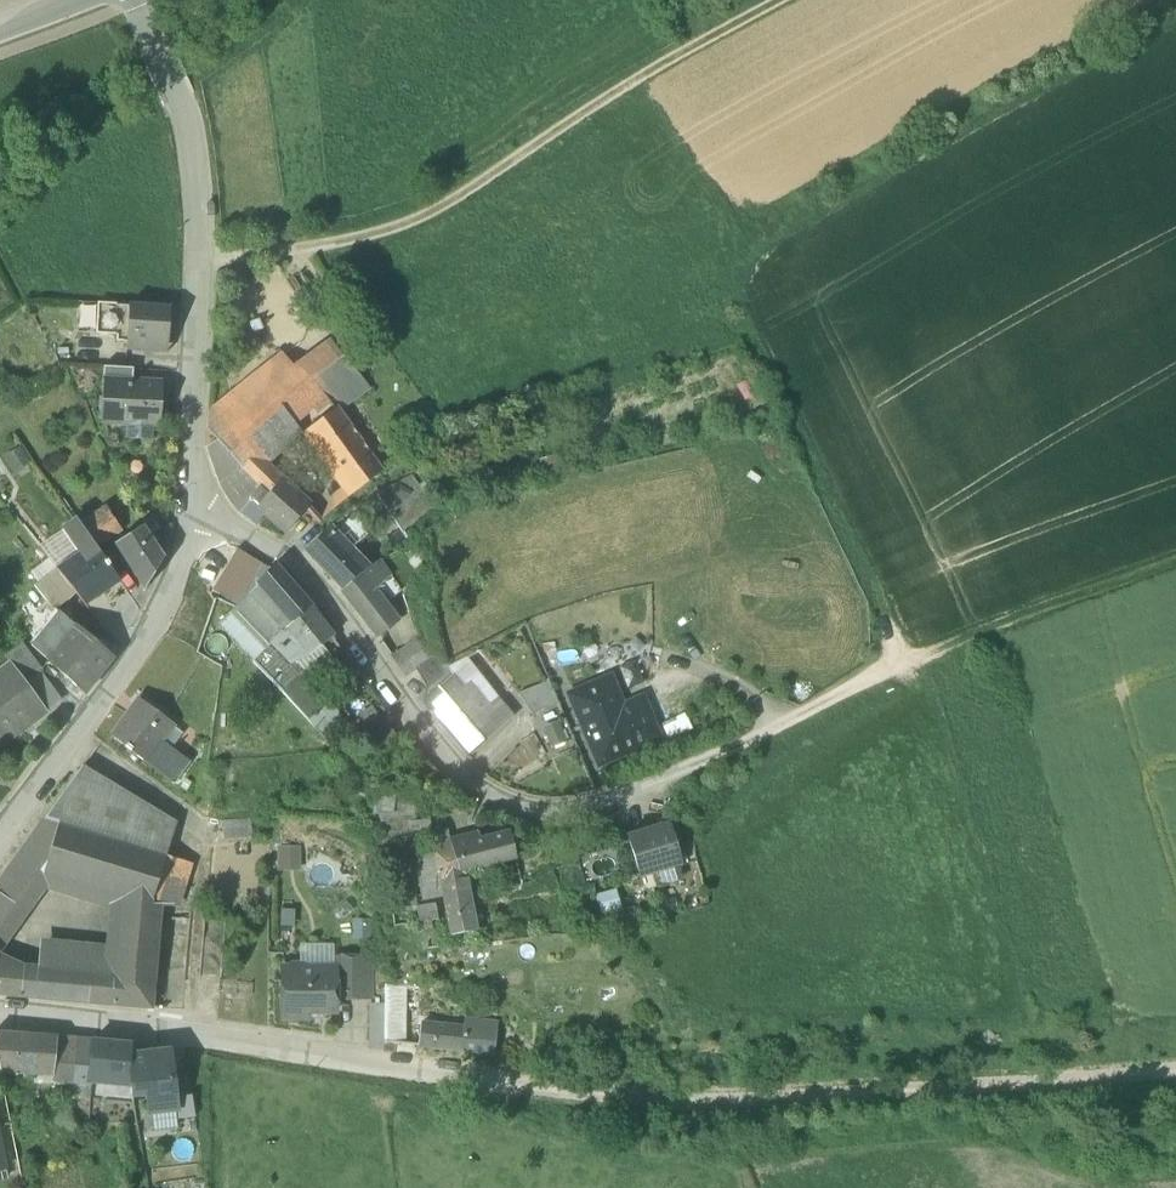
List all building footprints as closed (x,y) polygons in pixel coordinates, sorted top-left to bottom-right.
[(117,342),(127,342),(129,307),(104,306),(102,337),(118,338),(117,342)] [(171,310),(129,307),(127,342),(156,344),(168,345),(171,310)] [(156,344),(127,342),(126,353),(155,354),(156,344)] [(300,370),(294,375),(281,359),(208,414),(207,430),(217,441),(242,469),(256,457),(270,444),(279,454),(301,435),(305,433),(336,411),(300,370)] [(132,370),(103,369),(103,386),(106,386),(106,384),(131,385),(132,370)] [(131,385),(106,384),(106,386),(104,422),(127,423),(126,439),(153,441),(154,425),(158,425),(159,386),(131,385)] [(380,473),(336,411),(305,433),(352,495),(380,473)] [(242,469),(217,441),(207,449),(207,448),(206,449),(219,485),(241,470),(242,469)] [(281,482),(256,457),(242,469),(241,470),(260,488),(268,496),(281,482)] [(260,488),(241,470),(219,485),(228,500),(239,515),(260,488)] [(411,477),(379,499),(403,535),(435,513),(411,477)] [(268,496),(260,488),(239,515),(256,527),(266,515),(287,533),(309,507),(281,482),(268,496)] [(107,507),(80,523),(94,543),(97,548),(121,531),(107,507)] [(353,508),(327,531),(347,552),(372,531),(353,508)] [(141,523),(141,524),(143,527),(149,536),(158,530),(149,517),(141,523)] [(61,529),(78,554),(94,543),(80,523),(77,518),(61,529)] [(149,536),(143,527),(137,531),(115,545),(144,592),(165,560),(149,536)] [(347,552),(327,531),(304,553),(330,579),(352,557),(347,552)] [(78,554),(57,569),(76,595),(85,606),(120,583),(97,548),(94,543),(78,554)] [(262,565),(238,550),(225,571),(250,585),(262,565)] [(352,557),(330,579),(342,593),(360,575),(366,571),(352,557)] [(366,571),(360,575),(374,592),(390,578),(377,564),(366,571)] [(309,606),(275,567),(257,584),(257,587),(234,612),(268,647),(273,642),(309,606)] [(57,569),(57,570),(35,587),(54,611),(76,595),(57,569)] [(250,585),(225,571),(212,592),(237,606),(250,585)] [(383,604),(374,592),(360,575),(342,593),(376,637),(397,622),(383,604)] [(390,578),(374,592),(383,604),(400,591),(390,578)] [(309,606),(273,642),(293,664),(294,663),(306,657),(332,636),(309,606)] [(76,627),(59,613),(33,648),(48,661),(48,660),(85,693),(87,694),(112,660),(75,628),(76,627)] [(420,639),(391,659),(404,678),(414,670),(432,657),(431,656),(420,639)] [(293,664),(273,642),(268,647),(253,663),(271,683),(293,664)] [(23,643),(5,655),(11,663),(12,662),(26,682),(41,671),(43,670),(23,643)] [(437,651),(431,656),(432,657),(414,670),(429,695),(452,676),(437,651)] [(12,662),(11,663),(0,671),(0,747),(48,711),(26,682),(12,662)] [(328,702),(293,664),(271,683),(307,721),(328,702)] [(41,671),(26,682),(48,711),(62,700),(41,671)] [(452,677),(421,704),(467,757),(498,731),(480,709),(452,677)] [(622,708),(610,679),(570,696),(599,765),(660,739),(642,699),(622,708)] [(548,684),(523,694),(532,714),(557,704),(548,684)] [(491,699),(480,709),(498,731),(510,721),(491,699)] [(139,700),(112,737),(126,748),(126,749),(145,764),(161,743),(174,725),(139,700)] [(328,702),(307,721),(321,739),(344,721),(328,702)] [(364,725),(382,748),(395,737),(384,717),(379,720),(372,708),(359,716),(364,725)] [(364,725),(353,732),(364,750),(382,748),(364,725)] [(161,743),(145,764),(175,785),(190,765),(169,750),(161,743)] [(81,768),(45,819),(59,823),(166,856),(175,826),(81,768)] [(395,855),(405,853),(399,825),(415,823),(419,796),(376,789),(372,815),(381,817),(380,834),(394,833),(395,855)] [(42,889),(51,877),(43,874),(59,823),(45,819),(0,882),(0,949),(42,889)] [(251,821),(224,823),(225,840),(252,839),(251,821)] [(412,845),(432,842),(430,832),(429,821),(415,823),(399,825),(405,853),(413,852),(412,845)] [(166,856),(59,823),(43,874),(51,877),(121,898),(151,907),(151,905),(166,856)] [(668,825),(626,838),(639,879),(680,866),(668,825)] [(432,842),(432,847),(450,842),(448,831),(430,832),(432,842)] [(380,834),(381,855),(395,855),(394,833),(380,834)] [(476,836),(450,842),(457,875),(464,873),(515,860),(509,834),(477,842),(476,836)] [(464,873),(457,875),(450,842),(432,847),(435,856),(415,859),(419,879),(422,902),(444,899),(445,905),(452,937),(453,936),(476,932),(464,873)] [(279,850),(279,874),(300,873),(300,850),(279,850)] [(188,863),(166,856),(151,905),(160,906),(175,908),(188,863)] [(114,974),(121,898),(51,877),(42,889),(109,909),(106,945),(43,939),(40,968),(114,974)] [(151,907),(121,898),(114,974),(40,968),(40,973),(24,972),(21,997),(152,1009),(160,906),(151,905),(151,907)] [(445,905),(416,909),(418,924),(429,922),(430,929),(422,930),(426,946),(434,944),(435,950),(455,946),(453,936),(452,937),(445,905)] [(401,927),(392,929),(394,945),(403,943),(401,927)] [(0,954),(0,995),(21,997),(24,972),(0,954)] [(370,960),(336,960),(336,970),(336,998),(370,998),(370,960)] [(336,998),(336,970),(305,970),(301,966),(294,966),(291,970),(283,970),(283,1018),(308,1018),(308,1013),(336,1013),(336,998)] [(386,988),(385,1044),(407,1044),(408,988),(386,988)] [(464,1029),(422,1024),(419,1046),(494,1054),(497,1026),(465,1022),(464,1029)] [(0,1034),(0,1069),(1,1073),(37,1074),(39,1037),(39,1036),(0,1034)] [(78,1041),(39,1037),(37,1074),(53,1075),(53,1067),(76,1068),(78,1041)] [(68,1084),(91,1086),(92,1080),(92,1073),(90,1073),(92,1042),(78,1041),(76,1068),(53,1067),(53,1075),(52,1083),(68,1084)] [(128,1046),(92,1042),(90,1073),(92,1073),(92,1080),(131,1083),(130,1057),(128,1046)] [(170,1052),(130,1057),(131,1083),(133,1095),(148,1094),(150,1113),(177,1109),(176,1098),(173,1076),(170,1052)] [(189,1074),(173,1076),(176,1098),(192,1096),(189,1074)] [(91,1086),(68,1084),(67,1099),(90,1100),(90,1099),(91,1086)] [(192,1096),(176,1098),(177,1109),(177,1119),(196,1118),(192,1096)] [(152,1113),(154,1133),(176,1130),(173,1130),(178,1129),(176,1110),(152,1113)]
